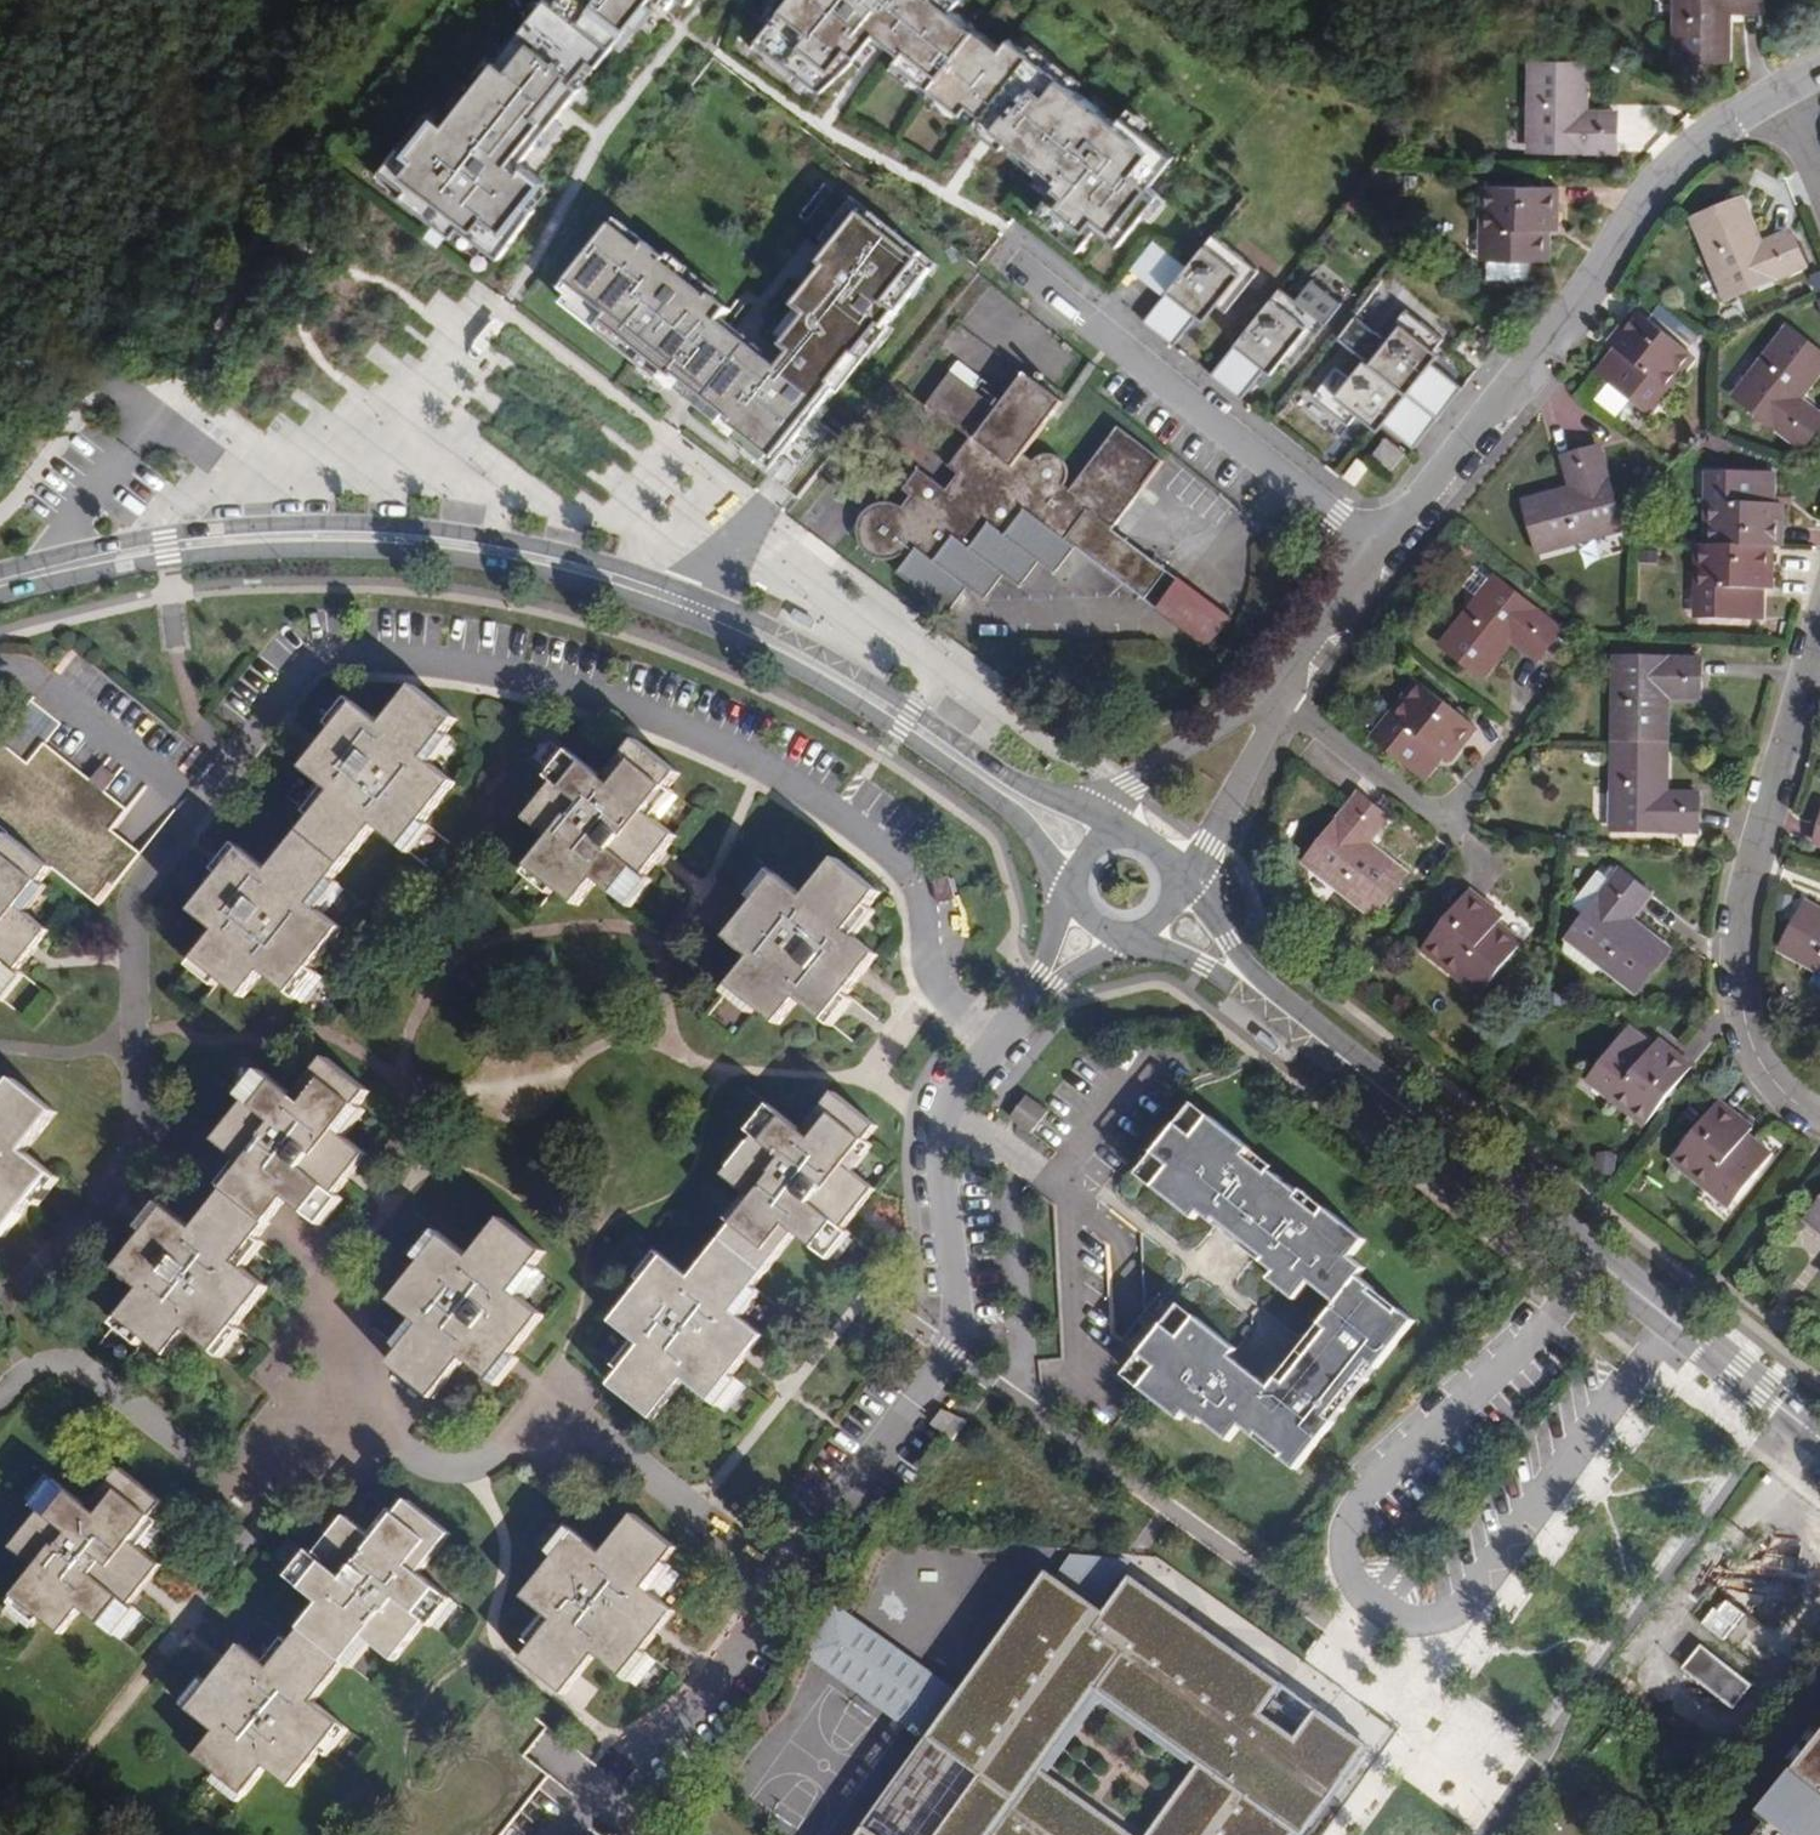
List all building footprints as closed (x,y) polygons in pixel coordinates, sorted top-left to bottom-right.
[(436,120),(419,107),(373,166),(399,186),(393,193),(446,233),(453,224),(497,258),(533,211),(525,204),(542,182),(518,164),(577,88),(570,82),(586,60),(593,65),(644,0),(528,0),(436,120)] [(1172,155),(1120,114),(1114,122),(1074,90),(1080,82),(1051,60),(1045,68),(1007,37),(998,48),(950,10),(958,0),(775,0),(763,19),(768,23),(749,48),(795,85),(802,76),(822,90),(852,63),(874,35),(899,54),(893,63),(960,115),(967,106),(1006,137),(1004,139),(1059,181),(1033,214),(1079,250),(1096,228),(1118,245),(1159,193),(1149,186),(1172,155)] [(1762,0),(1681,0),(1681,19),(1676,19),(1676,61),(1729,60),(1728,20),(1723,20),(1723,10),(1761,10),(1762,0)] [(1584,62),(1535,62),(1535,148),(1617,148),(1618,112),(1579,112),(1579,103),(1584,103),(1584,62)] [(1559,186),(1486,185),(1486,221),(1492,220),(1490,259),(1548,260),(1548,234),(1544,234),(1544,227),(1557,227),(1559,186)] [(884,327),(935,262),(850,195),(818,237),(825,242),(802,272),(813,280),(793,305),(804,314),(780,345),(783,347),(772,361),(747,342),(701,400),(731,423),(724,431),(743,446),(739,451),(798,497),(845,437),(815,415),(862,355),(859,353),(881,324),(884,327)] [(1755,237),(1738,198),(1691,218),(1706,256),(1710,254),(1730,298),(1804,265),(1789,231),(1752,247),(1750,240),(1755,237)] [(594,329),(667,387),(674,379),(685,387),(731,329),(720,320),(729,309),(711,294),(708,297),(664,262),(666,259),(616,219),(560,289),(568,295),(601,321),(594,329)] [(1165,295),(1144,321),(1175,345),(1212,299),(1226,311),(1260,270),(1214,233),(1188,266),(1165,295)] [(1132,269),(1165,295),(1188,266),(1155,240),(1132,269)] [(1329,323),(1282,286),(1213,374),(1244,398),(1280,352),(1296,365),(1329,323)] [(562,304),(594,329),(601,321),(568,295),(562,304)] [(1369,360),(1442,419),(1467,389),(1431,360),(1447,340),(1410,310),(1369,360)] [(1692,355),(1634,312),(1611,343),(1621,351),(1614,360),(1610,357),(1597,374),(1641,410),(1662,383),(1667,388),(1692,355)] [(1786,327),(1763,359),(1766,361),(1737,399),(1802,448),(1819,425),(1819,416),(1794,396),(1799,389),(1804,392),(1819,370),(1819,354),(1786,327)] [(685,387),(701,400),(747,342),(731,329),(685,387)] [(1419,448),(1442,419),(1369,360),(1355,378),(1341,366),(1318,395),(1354,424),(1367,407),(1419,448)] [(997,403),(950,367),(924,401),(968,433),(944,464),(955,472),(965,478),(954,494),(943,486),(916,466),(899,487),(907,494),(900,504),(893,500),(884,497),(876,497),(867,499),(860,505),(854,512),(851,519),(850,528),(852,536),(855,543),(863,551),(869,555),(880,557),(889,556),(896,553),(902,547),(911,553),(899,568),(952,607),(971,582),(986,594),(1006,568),(1023,582),(1042,557),(1057,569),(1077,543),(1064,533),(1086,503),(1113,523),(1165,453),(1118,418),(1071,483),(1025,448),(1063,398),(1023,369),(997,403)] [(1407,456),(1387,440),(1374,456),(1394,472),(1407,456)] [(1621,526),(1599,447),(1564,457),(1574,496),(1564,499),(1562,492),(1524,504),(1539,555),(1578,544),(1577,540),(1621,526)] [(1352,486),(1363,495),(1377,476),(1367,468),(1352,486)] [(1712,504),(1711,546),(1772,547),(1781,547),(1783,505),(1771,505),(1771,496),(1774,497),(1775,472),(1717,470),(1717,503),(1712,504)] [(965,478),(955,472),(943,486),(954,494),(965,478)] [(1113,523),(1086,503),(1064,533),(1077,543),(1208,639),(1230,610),(1113,523)] [(1772,547),(1711,546),(1701,546),(1701,587),(1706,587),(1706,620),(1764,620),(1764,596),(1759,596),(1759,587),(1771,587),(1772,547)] [(1562,631),(1498,579),(1468,617),(1465,615),(1440,647),(1480,680),(1506,647),(1502,643),(1508,634),(1540,660),(1562,631)] [(813,632),(816,625),(794,614),(791,621),(813,632)] [(1615,744),(1669,744),(1669,703),(1663,703),(1663,693),(1704,693),(1705,656),(1620,655),(1620,704),(1615,704),(1615,744)] [(55,880),(102,917),(216,771),(72,659),(0,752),(0,837),(5,840),(55,880)] [(333,787),(304,824),(347,860),(378,821),(406,844),(459,777),(429,754),(462,713),(419,679),(387,720),(357,697),(326,738),(359,764),(351,775),(333,761),(321,777),(333,787)] [(1471,724),(1415,679),(1390,710),(1396,716),(1378,739),(1422,776),(1437,757),(1433,755),(1437,750),(1446,756),(1471,724)] [(685,769),(641,735),(612,774),(582,751),(560,780),(529,820),(557,840),(537,866),(586,903),(607,875),(633,896),(665,855),(630,830),(640,817),(657,830),(668,816),(657,808),(675,782),(685,769)] [(582,751),(570,742),(547,771),(560,780),(582,751)] [(1669,744),(1615,744),(1614,782),(1619,782),(1618,831),(1700,833),(1700,797),(1662,796),(1663,786),(1668,786),(1669,744)] [(688,792),(675,782),(657,808),(668,816),(669,817),(688,792)] [(1389,818),(1360,794),(1309,859),(1345,888),(1342,892),(1374,917),(1406,876),(1374,850),(1371,855),(1364,849),(1389,818)] [(347,860),(304,824),(272,864),(259,854),(248,869),(265,884),(257,894),(224,867),(191,907),(214,926),(193,951),(243,991),(264,965),(292,988),(313,961),(344,922),(328,909),(316,899),(335,875),(347,860)] [(55,880),(5,840),(0,847),(0,989),(6,994),(38,953),(5,928),(14,917),(31,930),(42,915),(33,907),(55,880)] [(887,890),(842,855),(813,891),(781,866),(761,893),(726,936),(755,957),(735,983),(786,1023),(807,995),(837,1019),(868,977),(833,950),(843,938),(860,951),(872,936),(858,926),(887,890)] [(781,866),(770,857),(749,884),(761,893),(781,866)] [(1651,896),(1622,872),(1572,936),(1609,965),(1606,970),(1637,995),(1670,953),(1639,927),(1635,931),(1627,924),(1651,896)] [(348,885),(335,875),(316,899),(328,909),(348,885)] [(1502,918),(1469,891),(1427,946),(1459,974),(1462,970),(1486,990),(1523,944),(1504,929),(1500,934),(1494,928),(1502,918)] [(1807,904),(1782,950),(1818,972),(1819,969),(1819,911),(1807,904)] [(326,971),(313,961),(292,988),(305,998),(326,971)] [(1649,1043),(1629,1026),(1593,1072),(1620,1094),(1617,1098),(1648,1124),(1693,1067),(1660,1040),(1651,1051),(1645,1047),(1649,1043)] [(1263,1030),(1257,1037),(1276,1053),(1282,1046),(1263,1030)] [(28,1073),(0,1108),(0,1196),(5,1189),(38,1215),(69,1175),(38,1151),(72,1107),(28,1073)] [(1051,1096),(1033,1082),(1012,1101),(1033,1119),(1051,1096)] [(203,1165),(303,1244),(335,1205),(300,1178),(310,1167),(327,1180),(339,1166),(327,1157),(358,1118),(314,1085),(284,1122),(256,1099),(203,1165)] [(1754,1128),(1722,1102),(1675,1159),(1709,1186),(1713,1181),(1737,1200),(1772,1155),(1754,1140),(1752,1143),(1746,1139),(1754,1128)] [(1180,1309),(1167,1325),(1163,1322),(1158,1328),(1162,1332),(1147,1350),(1142,1347),(1138,1353),(1142,1356),(1129,1373),(1142,1383),(1139,1388),(1178,1418),(1184,1412),(1197,1423),(1201,1419),(1227,1438),(1237,1426),(1253,1439),(1257,1433),(1282,1452),(1278,1458),(1294,1470),(1332,1423),(1324,1418),(1367,1363),(1375,1369),(1415,1320),(1399,1308),(1396,1312),(1370,1292),(1374,1288),(1359,1276),(1367,1266),(1353,1256),(1366,1238),(1327,1207),(1321,1214),(1300,1196),(1302,1193),(1272,1170),(1270,1172),(1247,1154),(1253,1147),(1212,1114),(1209,1117),(1197,1108),(1185,1124),(1180,1120),(1173,1129),(1177,1132),(1165,1148),(1160,1144),(1155,1151),(1158,1155),(1145,1171),(1158,1181),(1155,1186),(1196,1219),(1202,1210),(1276,1270),(1270,1277),(1296,1298),(1311,1281),(1337,1302),(1270,1386),(1231,1354),(1236,1348),(1196,1316),(1193,1319),(1180,1309)] [(879,1156),(837,1121),(805,1160),(779,1137),(725,1201),(755,1225),(687,1307),(658,1283),(605,1347),(623,1361),(635,1372),(612,1398),(602,1411),(654,1454),(687,1414),(715,1436),(744,1400),(708,1371),(717,1360),(734,1373),(747,1357),(733,1345),(799,1266),(824,1286),(844,1262),(858,1245),(821,1217),(829,1207),(848,1222),(862,1206),(848,1194),(879,1156)] [(1275,1165),(1253,1147),(1247,1154),(1270,1172),(1272,1170),(1275,1165)] [(1327,1207),(1306,1190),(1302,1193),(1300,1196),(1321,1214),(1327,1207)] [(1808,1215),(1819,1224),(1819,1200),(1808,1215)] [(1,1230),(15,1214),(0,1202),(0,1230),(1,1230)] [(256,1248),(214,1216),(183,1255),(171,1245),(157,1261),(178,1277),(169,1287),(132,1257),(103,1294),(130,1317),(106,1345),(155,1383),(175,1358),(201,1379),(254,1312),(224,1288),(256,1248)] [(541,1281),(497,1246),(465,1286),(438,1264),(386,1329),(416,1352),(384,1393),(428,1429),(460,1388),(473,1399),(486,1381),(467,1366),(475,1357),(508,1382),(538,1343),(509,1320),(541,1281)] [(1399,1308),(1374,1288),(1370,1292),(1396,1312),(1399,1308)] [(635,1372),(623,1361),(600,1388),(612,1398),(635,1372)] [(1375,1369),(1367,1363),(1324,1418),(1332,1423),(1375,1369)] [(956,1438),(965,1420),(940,1408),(931,1426),(956,1438)] [(1253,1439),(1278,1458),(1282,1452),(1257,1433),(1253,1439)] [(159,1523),(115,1488),(83,1528),(54,1505),(3,1566),(29,1587),(4,1616),(52,1654),(72,1631),(100,1654),(133,1613),(98,1586),(106,1575),(125,1590),(137,1575),(124,1565),(159,1523)] [(577,1534),(555,1561),(524,1599),(543,1614),(554,1623),(533,1650),(523,1662),(564,1697),(597,1658),(624,1681),(655,1642),(621,1613),(631,1601),(649,1616),(660,1604),(646,1593),(678,1554),(636,1519),(604,1557),(577,1534)] [(449,1565),(406,1531),(374,1570),(360,1558),(348,1574),(367,1589),(358,1600),(322,1571),(312,1584),(291,1609),(317,1630),(264,1696),(248,1683),(236,1697),(254,1713),(246,1723),(211,1694),(179,1734),(206,1756),(185,1781),(234,1822),(258,1793),(286,1815),(336,1754),(308,1731),(361,1667),(390,1691),(421,1653),(443,1626),(417,1605),(449,1565)] [(1124,1559),(1078,1555),(1060,1581),(1092,1604),(1124,1559)] [(1004,1646),(997,1641),(957,1697),(927,1738),(858,1834),(1134,1834),(1048,1775),(1041,1771),(1096,1692),(1198,1762),(1194,1769),(1147,1834),(1297,1834),(1326,1794),(1305,1778),(1331,1741),(1307,1724),(1274,1701),(1285,1686),(1131,1576),(1105,1613),(1092,1604),(1060,1581),(1054,1576),(1004,1646)] [(312,1584),(304,1578),(284,1603),(291,1609),(312,1584)] [(1702,1624),(1723,1642),(1746,1616),(1725,1598),(1702,1624)] [(804,1650),(927,1738),(957,1697),(833,1609),(804,1650)] [(554,1623),(543,1614),(527,1643),(533,1650),(554,1623)] [(1751,1685),(1702,1647),(1685,1669),(1733,1707),(1751,1685)] [(1098,1703),(1194,1769),(1198,1762),(1096,1692),(1041,1771),(1048,1775),(1098,1703)] [(1369,1745),(1318,1709),(1307,1724),(1331,1741),(1305,1778),(1326,1794),(1297,1834),(1304,1834),(1369,1745)] [(496,1721),(401,1834),(633,1834),(496,1721)] [(1757,1813),(1767,1820),(1755,1834),(1819,1834),(1819,1734),(1757,1813)]
